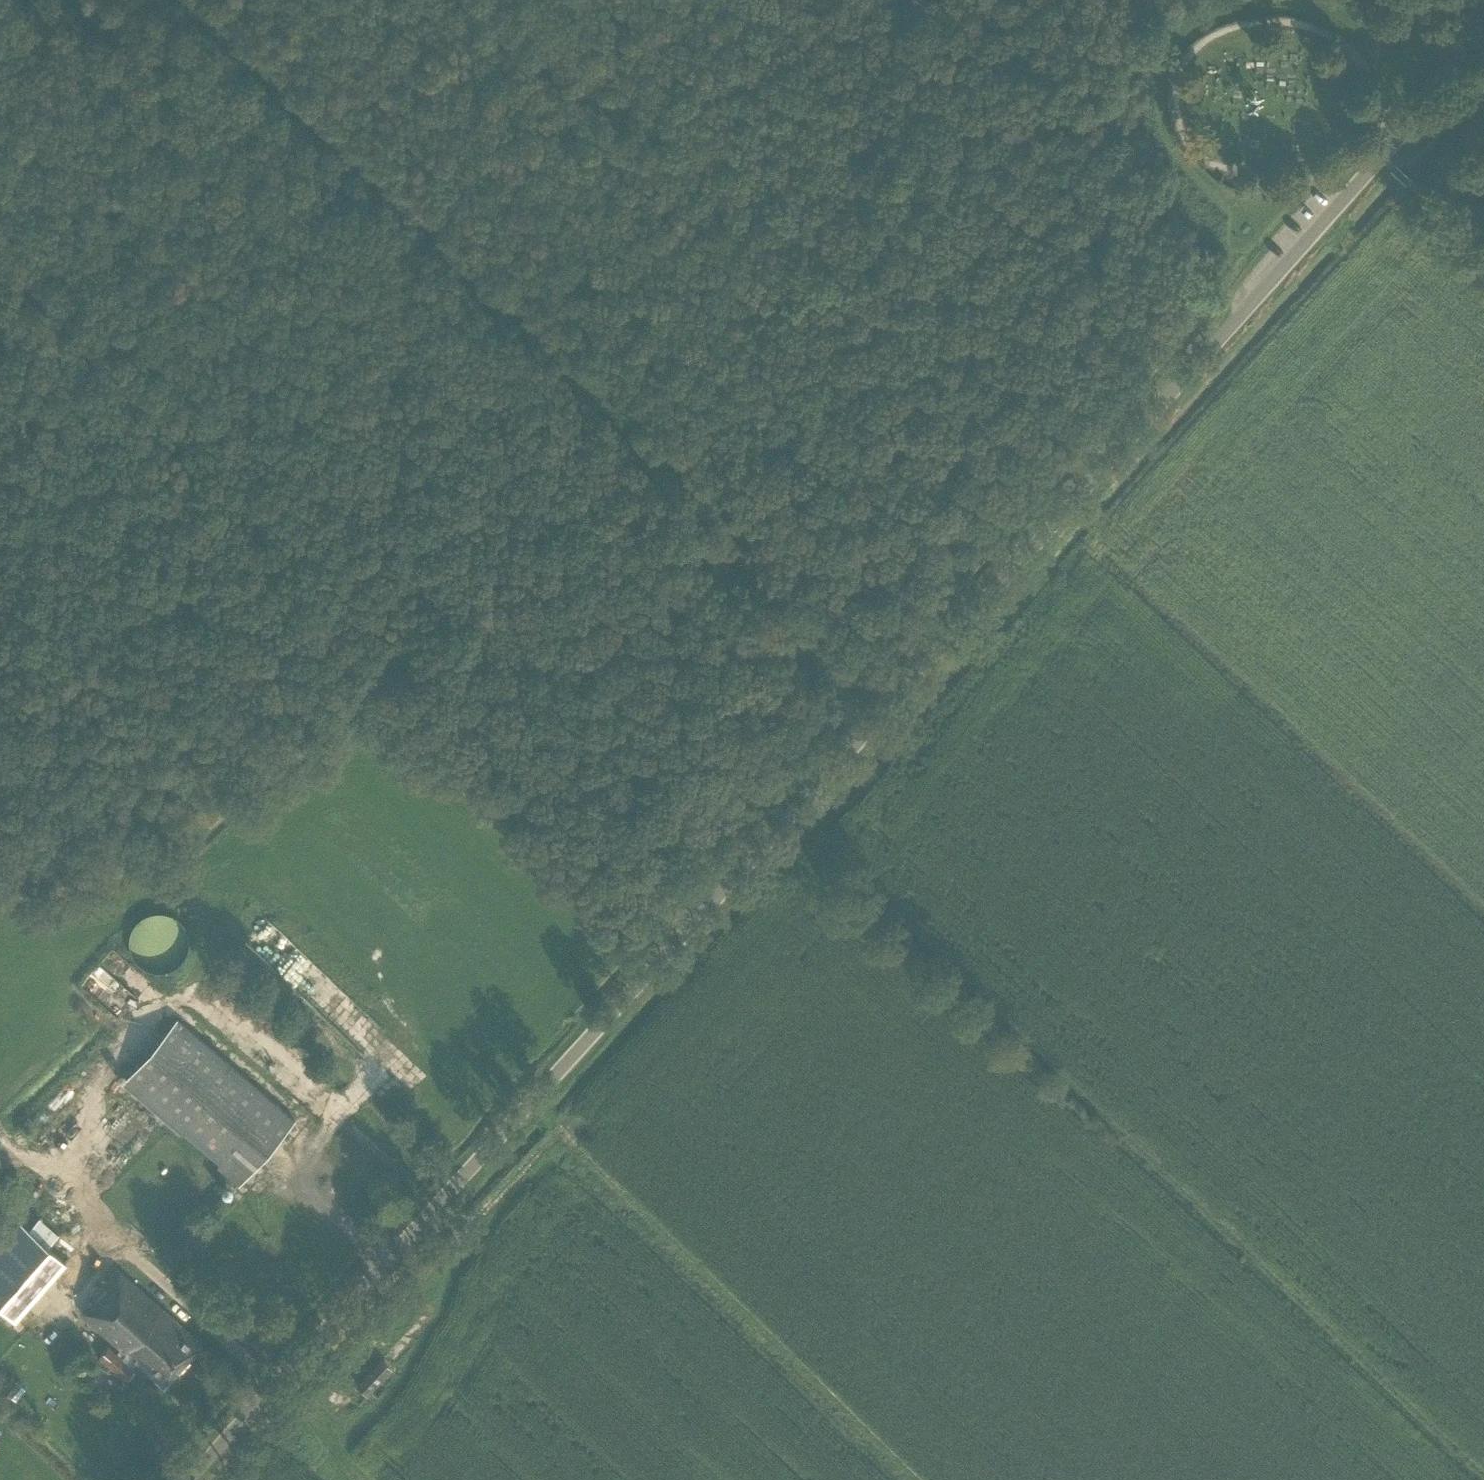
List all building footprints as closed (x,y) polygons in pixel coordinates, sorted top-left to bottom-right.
[(1259,91),(1245,103),(1256,115),(1270,103),(1259,91)] [(1275,173),(1260,174),(1261,187),(1276,185),(1275,173)] [(1323,186),(1314,195),(1325,207),(1334,198),(1323,186)] [(95,976),(102,984),(94,990),(118,1020),(149,995),(119,957),(95,976)] [(221,1164),(218,1167),(240,1186),(295,1121),(177,1021),(125,1083),(221,1164)] [(413,1095),(424,1083),(413,1073),(403,1084),(413,1095)] [(183,1133),(178,1139),(111,1220),(142,1246),(214,1159),(183,1133)] [(47,1246),(59,1232),(40,1216),(29,1229),(20,1221),(0,1244),(0,1306),(3,1309),(0,1312),(0,1316),(10,1325),(65,1262),(47,1246)] [(134,1368),(138,1363),(164,1387),(202,1345),(119,1270),(92,1300),(96,1304),(85,1315),(122,1348),(118,1353),(110,1346),(101,1357),(127,1380),(136,1370),(134,1368)] [(388,1375),(393,1369),(382,1359),(357,1386),(368,1396),(372,1391),(378,1397),(394,1381),(388,1375)] [(2,1389),(11,1396),(21,1384),(12,1377),(2,1389)]
